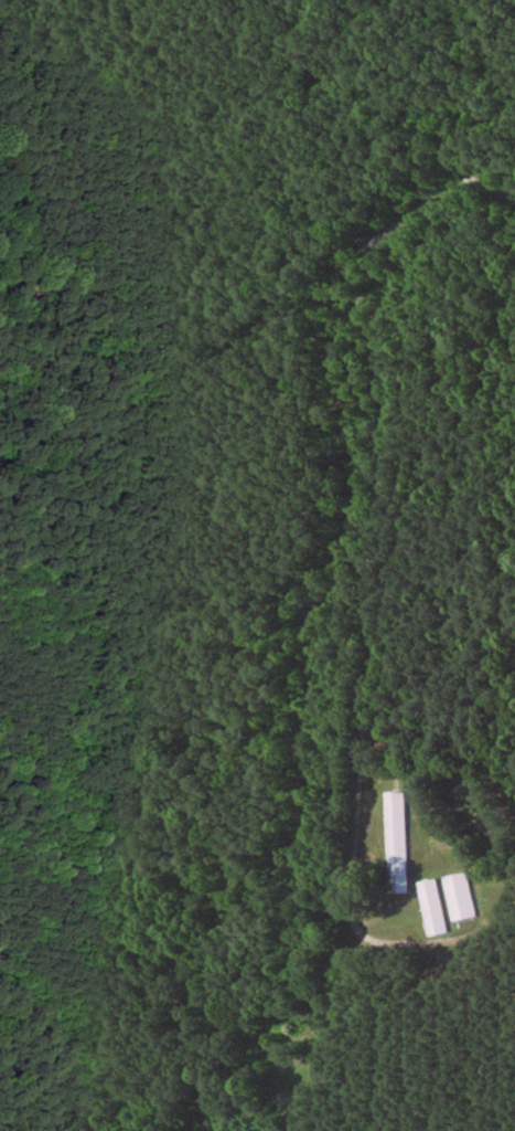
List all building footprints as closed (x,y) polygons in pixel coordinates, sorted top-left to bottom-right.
[(408,891),(404,791),(384,792),(388,882),(397,882),(397,892),(408,891)] [(450,919),(474,917),(468,873),(444,875),(450,919)] [(428,936),(448,931),(435,878),(415,883),(428,936)]
